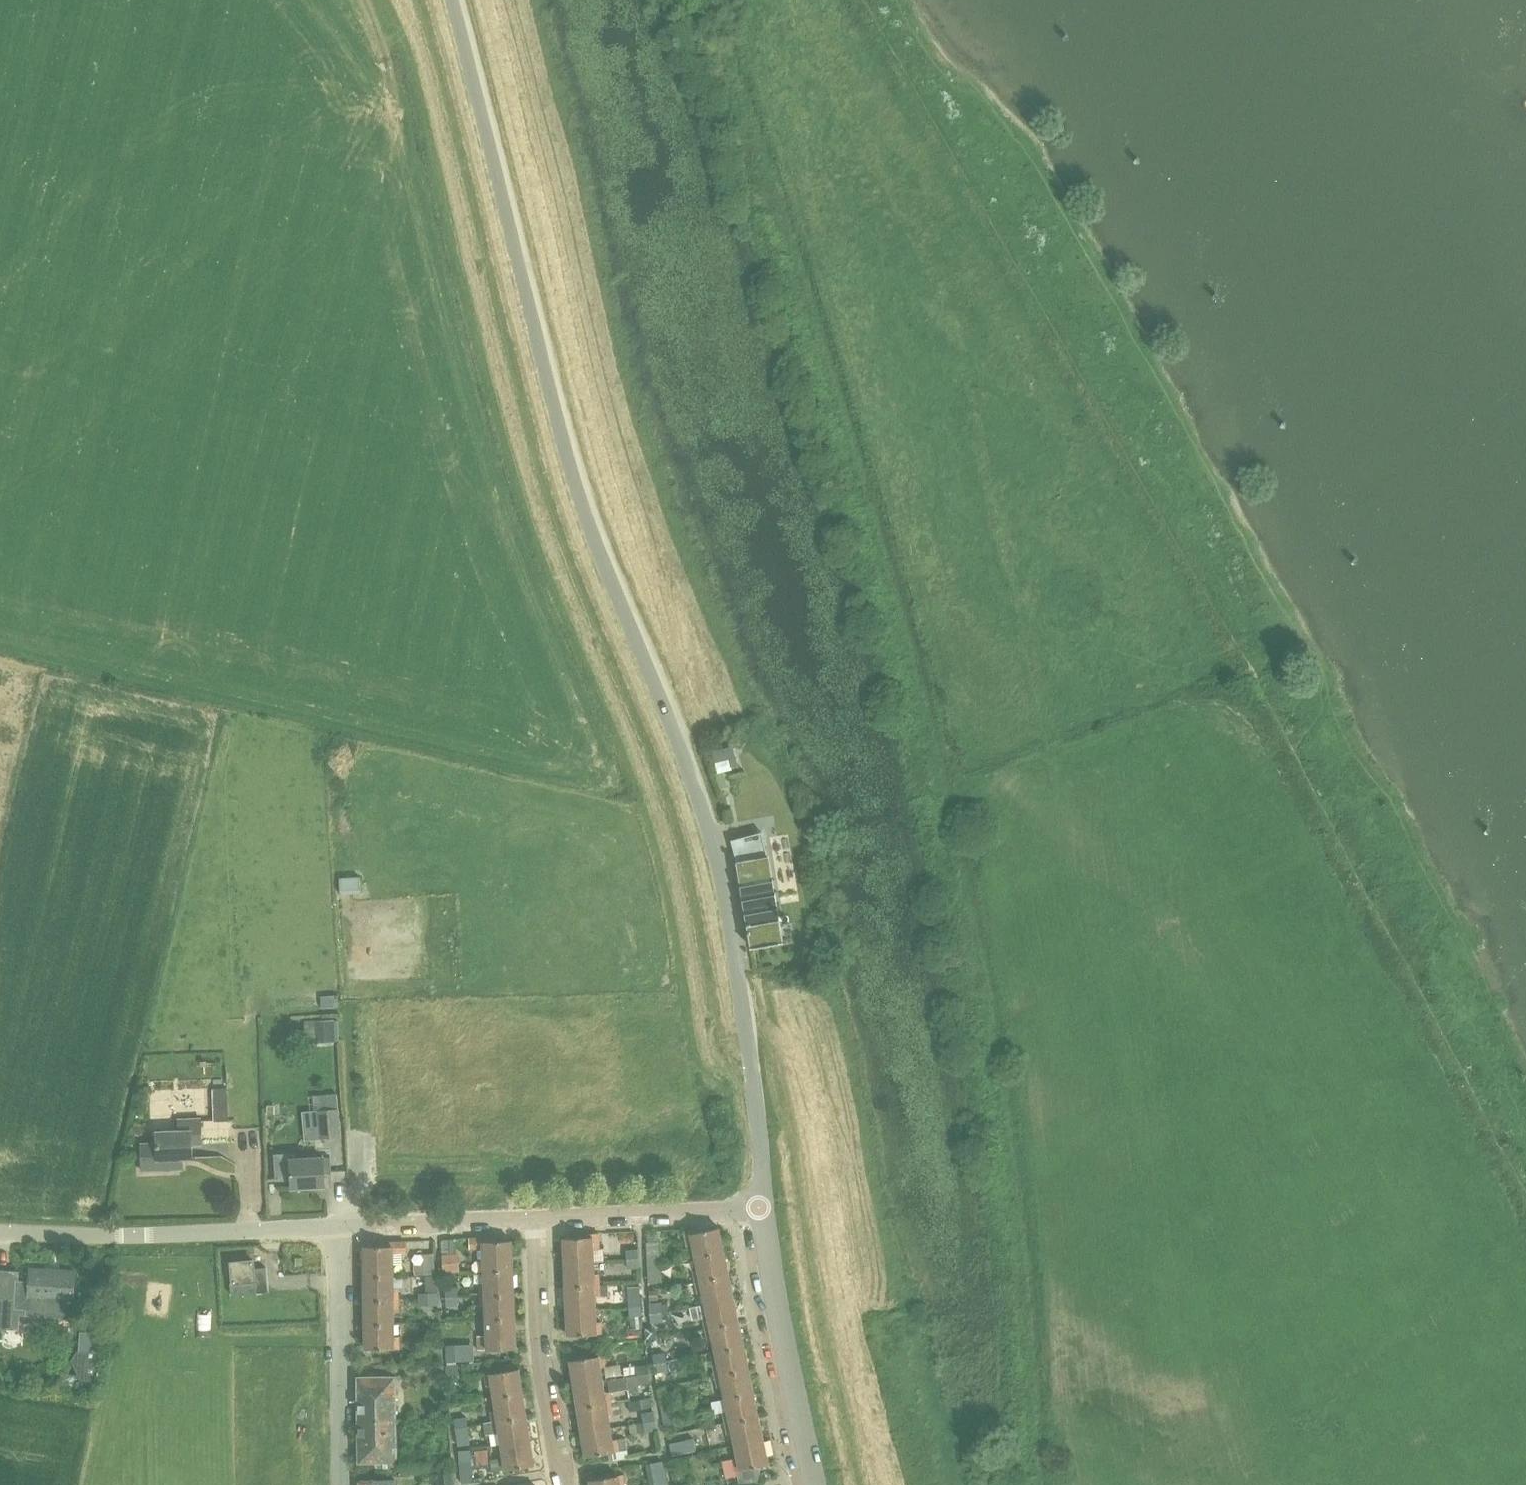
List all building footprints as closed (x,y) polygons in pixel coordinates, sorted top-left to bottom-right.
[(729,758),(715,762),(717,772),(732,768),(729,758)] [(752,946),(783,940),(763,833),(731,839),(752,946)] [(366,883),(349,881),(348,893),(365,894),(366,883)] [(317,1041),(336,1041),(335,1018),(316,1019),(317,1041)] [(315,1110),(318,1110),(321,1138),(342,1136),(339,1108),(329,1109),(327,1093),(313,1095),(315,1110)] [(142,1143),(143,1170),(175,1169),(175,1158),(194,1157),(193,1143),(203,1143),(202,1118),(179,1119),(180,1129),(157,1130),(157,1142),(142,1143)] [(332,1172),(331,1156),(293,1158),(293,1152),(274,1153),(275,1180),(292,1179),(293,1186),(326,1185),(325,1172),(332,1172)] [(694,1244),(696,1256),(724,1250),(719,1227),(697,1232),(696,1228),(684,1231),(687,1245),(694,1244)] [(564,1237),(565,1261),(594,1260),(594,1261),(605,1260),(605,1247),(599,1247),(599,1232),(587,1232),(588,1236),(564,1237)] [(485,1268),(513,1267),(512,1240),(498,1240),(498,1237),(470,1238),(470,1247),(484,1246),(485,1261),(485,1268)] [(365,1245),(365,1271),(394,1271),(393,1251),(407,1251),(407,1241),(379,1242),(379,1245),(365,1245)] [(647,1242),(648,1264),(661,1264),(660,1241),(647,1242)] [(627,1248),(627,1259),(640,1258),(639,1247),(627,1248)] [(693,1270),(695,1281),(729,1274),(724,1250),(696,1256),(699,1269),(693,1270)] [(460,1268),(459,1251),(455,1251),(442,1252),(443,1269),(460,1268)] [(415,1275),(436,1273),(435,1253),(423,1254),(424,1261),(415,1261),(415,1275)] [(640,1258),(627,1259),(628,1268),(641,1267),(640,1258)] [(234,1282),(255,1280),(254,1260),(232,1262),(234,1282)] [(594,1260),(565,1261),(566,1285),(601,1284),(601,1273),(594,1272),(594,1261),(594,1260)] [(661,1264),(648,1264),(649,1282),(662,1281),(661,1264)] [(514,1293),(513,1267),(485,1268),(486,1283),(480,1284),(480,1295),(514,1293)] [(76,1271),(31,1268),(30,1281),(18,1280),(17,1306),(29,1307),(29,1313),(73,1315),(76,1271)] [(18,1280),(19,1271),(0,1269),(0,1324),(16,1325),(17,1306),(18,1280)] [(394,1271),(365,1271),(365,1296),(400,1295),(400,1287),(394,1287),(394,1271)] [(437,1274),(436,1274),(425,1274),(425,1293),(437,1292),(437,1274)] [(729,1274),(695,1281),(698,1292),(703,1291),(706,1303),(734,1298),(729,1274)] [(601,1284),(566,1285),(567,1310),(596,1308),(595,1295),(609,1295),(610,1283),(601,1284)] [(640,1285),(628,1286),(630,1307),(642,1307),(640,1285)] [(446,1287),(446,1296),(459,1296),(458,1286),(446,1287)] [(649,1290),(650,1300),(659,1300),(659,1290),(649,1290)] [(439,1292),(437,1292),(425,1293),(419,1293),(420,1305),(439,1304),(439,1292)] [(514,1293),(480,1295),(480,1306),(487,1306),(487,1321),(516,1320),(514,1293)] [(400,1295),(365,1296),(366,1322),(394,1322),(394,1310),(400,1310),(400,1295)] [(459,1296),(446,1296),(447,1306),(459,1305),(459,1296)] [(703,1317),(705,1328),(739,1321),(734,1298),(706,1303),(709,1316),(703,1317)] [(649,1303),(650,1312),(663,1311),(662,1302),(649,1303)] [(642,1307),(630,1307),(630,1316),(643,1315),(642,1307)] [(596,1308),(567,1310),(568,1334),(597,1333),(603,1332),(603,1320),(596,1320),(596,1308)] [(663,1311),(650,1312),(651,1322),(663,1321),(663,1311)] [(644,1338),(643,1323),(642,1315),(630,1316),(632,1339),(644,1338)] [(516,1320),(487,1321),(488,1335),(478,1335),(478,1349),(517,1347),(516,1320)] [(739,1321),(705,1328),(708,1339),(713,1338),(716,1351),(744,1345),(739,1321)] [(394,1322),(366,1322),(366,1348),(395,1347),(400,1347),(400,1336),(394,1335),(394,1322)] [(101,1331),(81,1330),(80,1350),(97,1351),(100,1351),(101,1331)] [(447,1362),(466,1361),(465,1344),(446,1345),(447,1362)] [(431,1356),(443,1355),(443,1345),(431,1346),(431,1356)] [(713,1364),(715,1375),(749,1368),(744,1345),(716,1351),(719,1363),(713,1364)] [(97,1351),(80,1350),(77,1350),(72,1358),(82,1379),(96,1380),(97,1351)] [(653,1353),(655,1364),(667,1361),(665,1351),(653,1353)] [(571,1359),(575,1383),(603,1379),(601,1366),(607,1365),(605,1354),(571,1359)] [(667,1361),(655,1364),(656,1372),(668,1371),(667,1361)] [(636,1374),(648,1372),(646,1362),(634,1364),(636,1374)] [(459,1374),(458,1364),(446,1365),(447,1375),(459,1374)] [(519,1368),(485,1373),(487,1385),(493,1384),(495,1396),(523,1392),(519,1368)] [(749,1368),(715,1375),(717,1386),(723,1385),(726,1398),(754,1392),(749,1368)] [(60,1384),(77,1385),(78,1373),(61,1371),(61,1378),(58,1378),(58,1384),(60,1384)] [(650,1381),(648,1372),(636,1374),(636,1376),(609,1380),(611,1391),(605,1391),(603,1379),(575,1383),(579,1407),(613,1402),(613,1401),(617,1400),(615,1390),(629,1388),(630,1395),(640,1394),(639,1383),(650,1381)] [(359,1376),(359,1419),(396,1418),(396,1376),(359,1376)] [(658,1393),(661,1411),(673,1409),(670,1391),(658,1393)] [(492,1421),(527,1416),(523,1392),(495,1396),(497,1410),(490,1411),(492,1420),(492,1421)] [(725,1423),(759,1415),(754,1392),(726,1398),(729,1410),(723,1411),(725,1423)] [(653,1406),(651,1396),(632,1400),(634,1410),(653,1406)] [(613,1402),(579,1407),(583,1431),(611,1426),(609,1414),(620,1412),(619,1402),(613,1403),(613,1402)] [(673,1409),(661,1411),(665,1429),(677,1427),(673,1409)] [(642,1412),(644,1421),(644,1422),(656,1419),(654,1410),(642,1412)] [(736,1445),(764,1439),(759,1415),(725,1423),(727,1433),(733,1432),(736,1445)] [(455,1418),(456,1427),(468,1425),(467,1416),(455,1418)] [(531,1440),(527,1416),(492,1421),(492,1420),(484,1421),(486,1434),(501,1432),(503,1444),(531,1440)] [(396,1418),(359,1419),(360,1461),(397,1461),(396,1418)] [(644,1422),(644,1421),(630,1424),(632,1433),(646,1430),(646,1431),(658,1429),(656,1419),(644,1422)] [(468,1425),(456,1427),(458,1446),(471,1444),(468,1425)] [(611,1426),(583,1431),(587,1455),(614,1450),(629,1448),(627,1437),(619,1438),(613,1439),(611,1426)] [(673,1455),(707,1448),(704,1435),(670,1442),(673,1455)] [(764,1439),(736,1445),(738,1457),(723,1460),(727,1477),(738,1474),(739,1479),(758,1476),(755,1465),(769,1463),(764,1439)] [(531,1440),(503,1444),(505,1456),(493,1458),(495,1470),(535,1464),(531,1440)] [(471,1448),(458,1449),(462,1481),(475,1480),(471,1448)] [(402,1474),(403,1474),(426,1473),(425,1455),(402,1455),(402,1474)] [(663,1460),(646,1463),(651,1484),(668,1484),(663,1460)] [(437,1484),(455,1484),(454,1471),(436,1472),(437,1484)] [(591,1484),(626,1484),(624,1473),(590,1479),(591,1484)]
